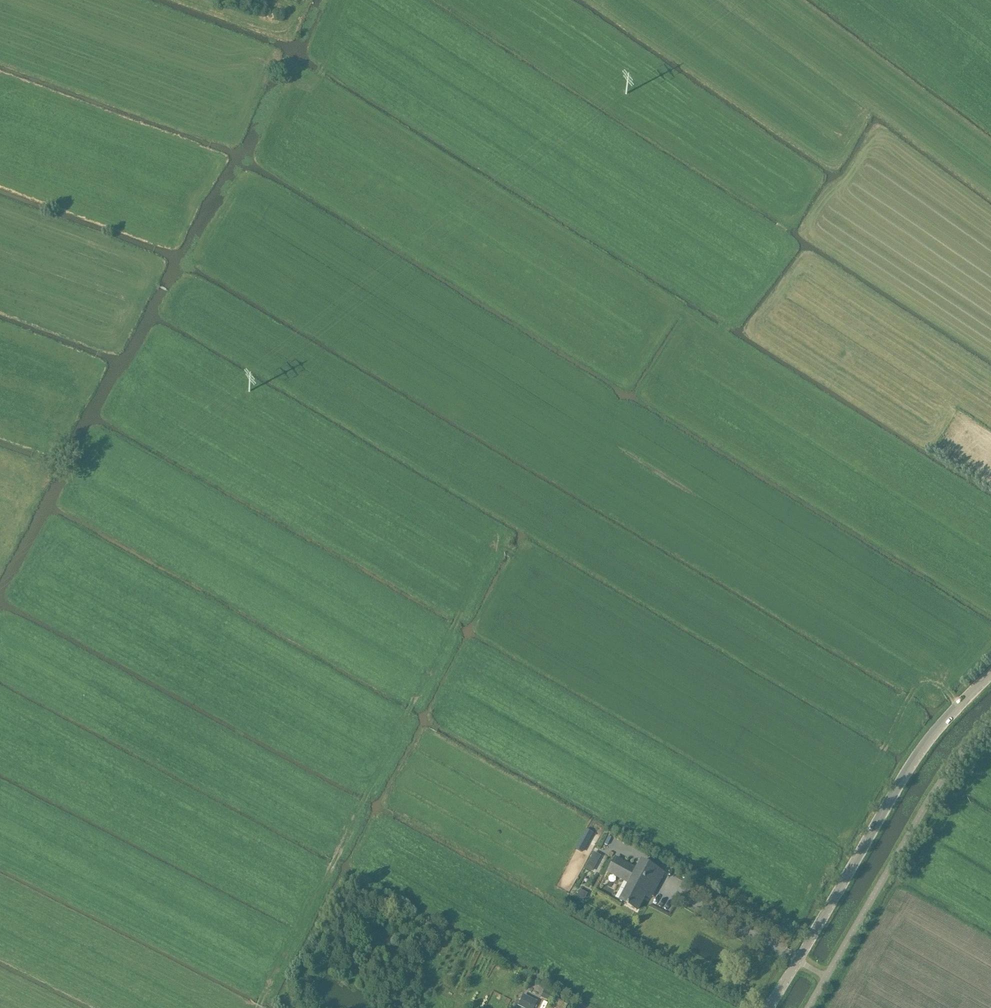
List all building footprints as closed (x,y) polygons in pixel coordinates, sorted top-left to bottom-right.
[(586,829),(575,848),(583,852),(593,833),(586,829)] [(594,852),(585,868),(592,872),(601,856),(594,852)] [(606,873),(628,883),(618,900),(637,911),(645,896),(650,899),(663,874),(640,861),(636,868),(615,857),(606,873)] [(580,889),(576,897),(584,901),(588,893),(580,889)] [(542,995),(541,997),(550,1001),(554,994),(547,991),(545,996),(542,995)] [(521,1007),(523,1007),(534,1007),(537,1002),(527,996),(521,1007)] [(567,1005),(557,999),(552,1007),(565,1007),(567,1005)]
